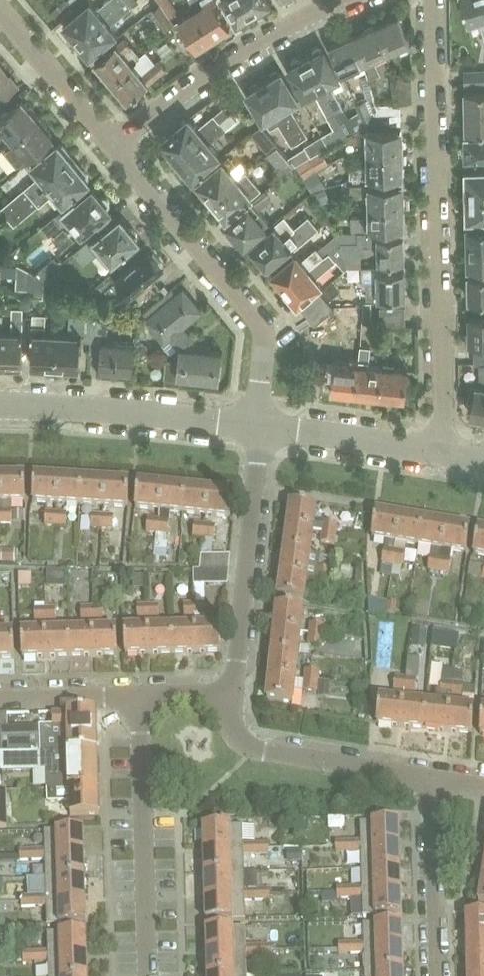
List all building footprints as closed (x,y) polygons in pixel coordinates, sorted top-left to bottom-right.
[(77,39),(123,0),(107,0),(97,8),(93,3),(91,4),(89,2),(73,15),(64,23),(66,26),(65,28),(69,33),(72,32),(77,39)] [(77,39),(80,43),(82,45),(81,47),(85,52),(88,52),(90,54),(115,33),(108,25),(131,6),(131,5),(137,0),(123,0),(77,39)] [(168,16),(169,17),(179,9),(173,0),(160,0),(161,2),(159,3),(168,16)] [(197,9),(213,36),(230,25),(214,0),(192,0),(197,9)] [(255,12),(248,0),(226,0),(238,21),(240,20),(242,21),(249,18),(249,15),(255,12)] [(255,12),(262,8),(264,9),(270,6),(270,3),(272,2),(271,0),(248,0),(255,12)] [(469,21),(479,17),(483,33),(483,0),(463,0),(469,21)] [(62,1),(51,11),(60,20),(70,10),(62,1)] [(168,16),(159,3),(152,9),(161,21),(168,16)] [(196,47),(213,36),(197,9),(179,20),(196,47)] [(387,50),(410,40),(399,14),(376,25),(387,50)] [(168,16),(161,21),(165,28),(173,22),(169,17),(168,16)] [(373,56),(387,50),(376,25),(353,35),(364,61),(369,77),(381,73),(373,56)] [(341,71),(364,61),(353,35),(330,45),(341,71)] [(95,60),(111,79),(139,54),(124,36),(104,53),(95,60)] [(313,54),(306,57),(335,111),(343,107),(330,81),(339,76),(324,47),(322,49),(319,48),(313,51),(313,54)] [(139,54),(111,79),(127,99),(148,82),(166,67),(158,57),(149,65),(139,54)] [(335,111),(306,57),(301,60),(297,59),(292,62),(292,65),(289,66),(304,96),(313,91),(326,116),(335,111)] [(2,101),(7,96),(19,85),(18,84),(17,84),(10,77),(11,76),(10,75),(9,75),(0,64),(0,98),(2,101)] [(483,84),(483,70),(464,70),(464,85),(483,84)] [(271,78),(264,81),(300,141),(308,136),(303,129),(289,104),(298,99),(282,71),(279,73),(276,72),(271,75),(271,78)] [(394,104),(401,104),(413,102),(412,78),(391,79),(394,104)] [(269,130),(279,124),(287,138),(292,146),(300,141),(264,81),(258,85),(254,84),(250,87),(249,91),(247,92),(263,120),(269,130)] [(483,110),(483,90),(464,90),(465,110),(483,110)] [(12,138),(39,116),(30,106),(29,107),(22,99),(0,117),(0,135),(6,131),(12,138)] [(356,104),(366,125),(372,114),(366,99),(356,104)] [(401,113),(401,104),(394,104),(378,105),(380,114),(401,113)] [(172,157),(175,159),(231,113),(225,105),(197,128),(188,117),(161,139),(163,141),(161,142),(168,152),(171,150),(174,155),(172,157)] [(465,110),(466,131),(483,130),(483,110),(465,110)] [(192,176),(202,168),(218,155),(209,143),(237,120),(231,113),(175,159),(177,162),(179,160),(183,165),(181,167),(189,176),(191,174),(192,176)] [(401,124),(401,113),(380,114),(372,114),(366,125),(401,124)] [(43,144),(53,136),(46,128),(48,127),(39,116),(12,138),(0,148),(0,149),(15,167),(43,144)] [(348,133),(364,124),(360,117),(343,125),(348,133)] [(261,124),(251,133),(267,153),(278,145),(261,124)] [(369,152),(403,152),(403,140),(401,139),(401,129),(365,129),(364,125),(350,133),(350,140),(369,140),(369,152)] [(305,146),(304,147),(309,156),(329,145),(322,134),(304,144),(305,146)] [(466,134),(466,142),(463,143),(463,149),(466,152),(466,155),(483,155),(483,134),(466,134)] [(58,143),(45,154),(32,165),(41,176),(26,189),(32,197),(74,162),(67,154),(68,150),(64,145),(60,145),(58,143)] [(309,156),(304,147),(289,156),(296,164),(309,156)] [(404,163),(403,152),(369,152),(369,164),(350,164),(350,176),(402,176),(402,165),(404,163)] [(286,156),(276,165),(274,166),(282,175),(294,164),(286,156)] [(200,190),(209,201),(238,178),(230,169),(234,165),(228,158),(198,183),(202,188),(200,190)] [(304,178),(317,170),(318,169),(311,158),(297,167),(304,178)] [(64,202),(89,181),(88,179),(88,175),(85,171),(81,170),(74,162),(32,197),(39,205),(55,193),(64,202)] [(467,170),(467,182),(465,183),(465,190),(467,191),(467,194),(483,193),(483,169),(467,170)] [(325,184),(317,170),(304,178),(313,192),(325,184)] [(246,171),(238,178),(209,201),(220,214),(222,212),(226,216),(237,207),(261,189),(246,171)] [(370,207),(405,207),(405,195),(402,194),(402,183),(351,184),(351,196),(370,195),(370,207)] [(330,199),(325,187),(316,191),(321,203),(330,199)] [(100,216),(109,209),(108,207),(109,206),(109,204),(110,203),(110,201),(109,200),(108,198),(107,197),(106,196),(104,196),(103,196),(101,197),(100,197),(98,195),(96,197),(92,192),(94,190),(92,189),(83,197),(76,202),(73,199),(39,229),(45,236),(48,233),(50,235),(67,221),(69,223),(73,220),(82,232),(100,216)] [(265,190),(240,210),(241,212),(228,223),(231,227),(233,226),(236,229),(234,231),(245,243),(270,222),(258,208),(271,198),(265,190)] [(467,194),(467,196),(465,197),(466,204),(467,205),(468,218),(483,217),(483,193),(467,194)] [(8,217),(24,204),(18,196),(2,209),(8,217)] [(15,225),(31,212),(24,204),(8,217),(15,225)] [(405,217),(405,207),(370,207),(370,215),(352,215),(352,227),(403,226),(403,220),(405,217)] [(123,215),(114,223),(91,242),(88,239),(74,251),(84,263),(98,251),(109,263),(130,247),(139,239),(137,237),(137,233),(133,227),(129,227),(122,219),(124,217),(123,215)] [(308,216),(293,228),(283,216),(272,225),(274,227),(266,233),(258,239),(260,241),(252,248),(255,251),(252,252),(262,264),(264,262),(267,265),(287,248),(290,251),(309,235),(319,227),(308,216)] [(468,246),(483,245),(483,225),(468,226),(468,230),(466,230),(466,237),(468,239),(468,246)] [(378,235),(377,232),(360,232),(360,245),(378,245),(378,260),(404,260),(403,234),(378,235)] [(283,289),(337,245),(343,241),(336,234),(317,249),(316,248),(300,260),(295,254),(281,264),(272,272),(274,274),(273,277),(277,282),(280,282),(285,287),(283,289)] [(140,248),(135,242),(130,247),(123,252),(128,258),(140,248)] [(337,245),(283,289),(283,290),(285,288),(289,293),(287,294),(294,303),(296,301),(298,303),(307,296),(320,285),(315,278),(337,260),(338,262),(346,256),(337,245)] [(468,246),(469,253),(466,253),(467,259),(469,261),(469,265),(483,265),(483,245),(468,246)] [(131,296),(141,288),(153,277),(164,268),(162,265),(163,264),(153,252),(152,254),(149,251),(115,279),(110,273),(87,293),(97,298),(106,290),(112,296),(123,287),(131,296)] [(55,256),(35,272),(43,276),(60,263),(55,256)] [(29,287),(30,269),(18,263),(16,287),(29,287)] [(365,297),(378,297),(405,297),(404,270),(379,271),(379,265),(362,265),(362,281),(362,286),(365,286),(365,297)] [(30,269),(29,287),(29,296),(43,296),(45,277),(43,276),(35,272),(30,269)] [(469,274),(469,299),(483,299),(483,274),(469,274)] [(333,280),(325,287),(332,295),(340,288),(333,280)] [(166,294),(169,291),(165,285),(161,288),(166,294)] [(183,288),(174,296),(146,318),(165,341),(162,343),(170,353),(177,347),(180,350),(177,374),(206,377),(205,379),(216,380),(216,378),(220,379),(223,351),(193,347),(179,330),(183,326),(192,318),(202,310),(183,288)] [(315,324),(324,317),(333,310),(318,292),(310,299),(300,306),(315,324)] [(380,305),(380,316),(405,316),(405,305),(380,305)] [(11,367),(11,363),(22,364),(23,308),(13,307),(13,333),(0,333),(0,367),(11,367)] [(363,312),(362,323),(371,323),(372,313),(363,312)] [(56,368),(58,335),(45,334),(46,314),(33,313),(31,334),(33,334),(32,364),(43,364),(43,368),(56,368)] [(69,335),(58,335),(56,368),(69,369),(69,366),(78,366),(80,341),(90,342),(92,320),(92,317),(70,316),(69,335)] [(406,326),(405,316),(380,316),(381,327),(406,326)] [(470,316),(470,341),(483,341),(483,316),(470,316)] [(92,320),(90,342),(90,348),(100,349),(99,368),(133,371),(136,345),(105,342),(106,324),(100,323),(101,320),(92,320)] [(360,346),(359,358),(355,393),(380,396),(383,366),(369,364),(370,359),(371,347),(360,346)] [(481,386),(473,385),(470,400),(475,401),(473,415),(483,417),(483,350),(474,350),(475,364),(480,364),(481,386)] [(355,393),(359,358),(350,357),(349,362),(333,361),(330,390),(355,393)] [(383,366),(380,396),(405,398),(408,368),(394,367),(395,362),(384,361),(383,366)] [(25,476),(1,476),(0,525),(11,525),(12,501),(24,501),(25,476)] [(33,501),(56,503),(58,478),(34,476),(33,501)] [(82,479),(58,478),(56,503),(81,504),(82,479)] [(82,479),(81,504),(105,506),(106,481),(82,479)] [(129,482),(106,481),(105,506),(127,507),(129,482)] [(159,511),(162,485),(138,483),(137,495),(136,508),(159,511)] [(185,488),(162,485),(159,511),(158,520),(156,534),(154,559),(164,560),(166,558),(168,542),(166,539),(166,535),(168,535),(170,512),(183,513),(185,488)] [(183,513),(206,516),(209,490),(185,488),(183,513)] [(233,493),(209,490),(206,516),(230,518),(233,493)] [(315,521),(315,515),(316,507),(291,504),(288,527),(312,531),(321,532),(336,534),(338,524),(315,521)] [(56,513),(45,512),(44,526),(55,527),(56,513)] [(392,565),(396,541),(400,516),(377,512),(373,537),(385,539),(382,563),(392,565)] [(67,514),(56,513),(55,527),(66,528),(67,514)] [(103,515),(92,515),(91,529),(102,529),(103,515)] [(114,516),(103,515),(102,529),(113,530),(114,516)] [(400,516),(396,541),(392,565),(403,566),(407,543),(419,545),(423,520),(400,516)] [(146,533),(156,534),(158,520),(148,519),(146,533)] [(439,572),(447,523),(423,520),(419,545),(432,547),(428,570),(439,572)] [(203,540),(205,524),(194,523),(193,539),(203,540)] [(472,527),(447,523),(439,572),(449,574),(453,550),(468,552),(472,527)] [(203,540),(205,540),(214,541),(216,525),(205,524),(203,540)] [(312,531),(288,527),(285,550),(309,553),(312,531)] [(479,529),(474,554),(483,556),(483,530),(479,529)] [(336,534),(321,532),(320,542),(335,545),(336,534)] [(14,551),(2,550),(1,561),(13,561),(14,551)] [(285,550),(281,574),(306,577),(315,579),(330,581),(332,570),(319,568),(321,555),(309,553),(285,550)] [(230,556),(201,556),(200,571),(229,570),(229,568),(228,568),(229,558),(230,559),(230,556)] [(57,588),(57,570),(49,570),(47,570),(47,573),(47,588),(57,588)] [(194,586),(227,585),(228,583),(227,583),(228,573),(229,573),(229,570),(200,571),(193,571),(194,586)] [(303,601),(306,577),(281,574),(278,598),(303,601)] [(328,591),(330,581),(315,579),(313,589),(328,591)] [(397,604),(388,603),(387,613),(396,614),(397,604)] [(184,627),(172,628),(173,653),(197,652),(196,627),(195,604),(183,604),(184,627)] [(197,652),(220,652),(219,626),(206,627),(205,604),(195,604),(196,627),(197,652)] [(125,629),(125,655),(149,654),(148,628),(148,605),(137,606),(138,629),(125,629)] [(148,605),(148,628),(149,654),(173,653),(172,628),(159,628),(158,605),(148,605)] [(103,606),(92,607),(92,621),(103,621),(103,606)] [(302,609),(277,606),(275,631),(300,634),(302,609)] [(92,607),(81,607),(81,621),(92,621),(92,607)] [(45,631),(45,623),(45,608),(34,608),(35,632),(22,632),(22,658),(46,657),(45,631)] [(56,608),(45,608),(45,623),(56,622),(56,608)] [(308,635),(323,637),(324,625),(310,623),(308,635)] [(117,629),(93,630),(94,656),(117,655),(117,643),(117,629)] [(69,630),(45,631),(46,657),(70,656),(69,630)] [(94,656),(93,630),(69,630),(70,656),(94,656)] [(414,630),(412,648),(426,650),(428,631),(414,630)] [(275,631),(272,655),(297,657),(300,634),(275,631)] [(0,632),(0,658),(15,657),(15,632),(0,632)] [(459,635),(433,632),(431,647),(450,650),(451,646),(458,647),(459,635)] [(322,647),(323,637),(308,635),(307,645),(322,647)] [(297,657),(272,655),(270,678),(295,680),(297,657)] [(304,681),(319,683),(320,671),(305,669),(304,681)] [(454,681),(451,705),(449,731),(472,733),(475,707),(461,706),(463,683),(462,683),(463,675),(455,674),(454,681)] [(393,692),(405,693),(406,678),(395,677),(394,688),(393,692)] [(267,701),(292,704),(293,696),(294,691),(295,680),(270,678),(267,701)] [(418,679),(406,678),(405,693),(416,694),(418,679)] [(439,692),(438,703),(428,702),(425,728),(449,731),(451,705),(454,681),(443,680),(442,693),(439,692)] [(318,693),(319,683),(304,681),(303,692),(318,693)] [(319,683),(318,693),(317,696),(328,698),(330,684),(319,683)] [(377,723),(402,726),(404,700),(380,697),(377,723)] [(428,702),(404,700),(402,726),(425,728),(428,702)] [(96,712),(68,712),(68,715),(50,715),(51,727),(7,728),(7,715),(0,715),(0,755),(97,751),(96,712)] [(97,751),(0,755),(0,771),(1,771),(1,772),(46,770),(47,788),(54,788),(98,786),(97,751)] [(99,814),(98,786),(54,788),(54,799),(71,799),(71,815),(99,814)] [(338,842),(338,848),(399,846),(398,821),(386,821),(386,814),(371,814),(372,822),(362,823),(362,841),(338,842)] [(244,825),(230,825),(230,818),(216,819),(217,825),(204,826),(205,851),(270,847),(269,842),(244,842),(244,825)] [(84,830),(45,831),(45,850),(19,851),(19,856),(85,854),(84,830)] [(400,870),(399,846),(338,848),(338,853),(362,853),(363,871),(400,870)] [(270,853),(270,847),(205,851),(205,874),(245,872),(245,854),(270,853)] [(301,849),(287,850),(287,863),(301,862),(301,849)] [(85,854),(19,856),(20,862),(24,862),(27,862),(27,880),(46,880),(86,878),(85,854)] [(337,895),(400,892),(400,870),(363,871),(363,889),(337,889),(337,895)] [(246,889),(245,872),(205,874),(206,897),(271,894),(271,888),(246,889)] [(21,896),(21,903),(86,901),(86,878),(46,880),(27,880),(28,896),(25,896),(21,896)] [(401,915),(400,892),(337,895),(337,901),(364,900),(364,916),(401,915)] [(207,920),(233,920),(247,919),(246,901),(271,900),(271,894),(206,897),(207,920)] [(87,924),(86,901),(21,903),(22,909),(46,908),(47,926),(87,924)] [(466,938),(483,938),(483,914),(466,914),(466,938)] [(341,943),(342,949),(403,947),(402,923),(365,924),(365,942),(341,943)] [(247,944),(247,927),(207,928),(207,951),(273,950),(273,944),(247,944)] [(23,960),(88,957),(87,932),(47,933),(48,953),(23,954),(23,960)] [(467,961),(483,961),(483,938),(466,938),(467,961)] [(403,947),(342,949),(342,955),(366,954),(366,972),(403,970),(403,947)] [(207,951),(209,975),(233,975),(249,975),(248,956),(273,955),(273,950),(207,951)] [(88,957),(23,960),(23,966),(48,965),(49,975),(88,975),(88,957)] [(467,961),(468,975),(483,975),(483,961),(467,961)]
